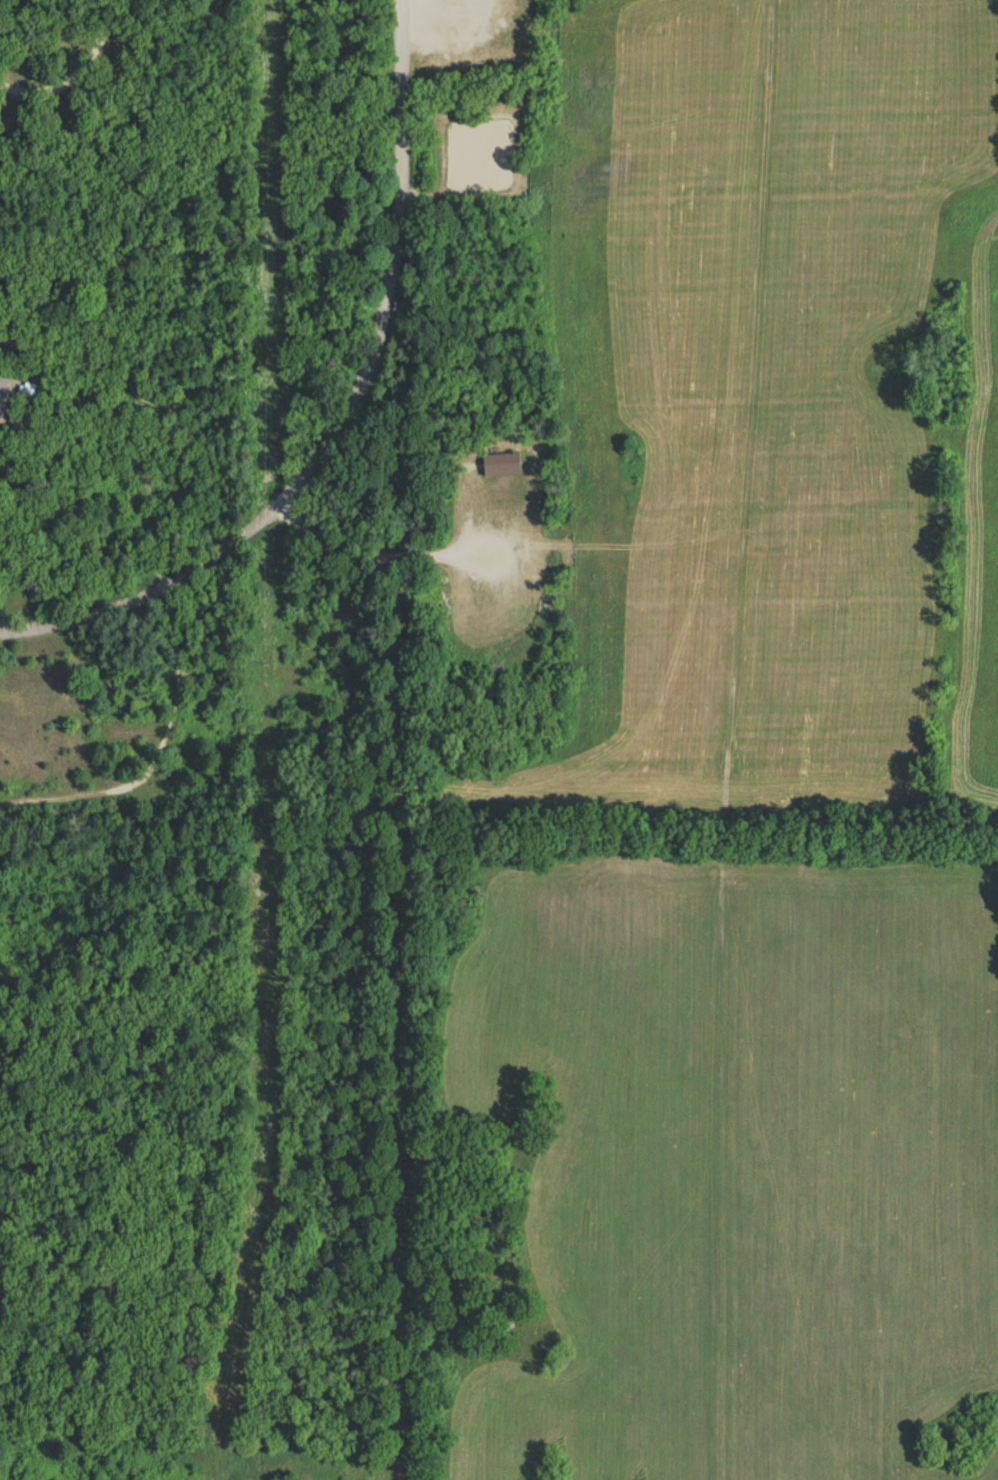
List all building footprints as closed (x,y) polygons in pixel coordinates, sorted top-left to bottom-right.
[(479,479),(517,479),(517,457),(479,457),(479,479)]
